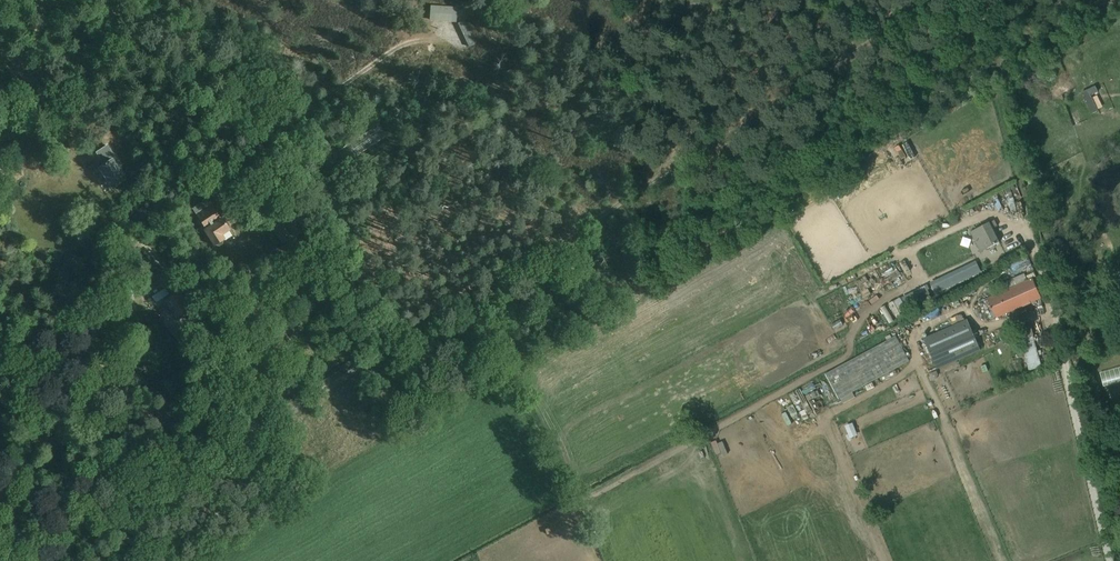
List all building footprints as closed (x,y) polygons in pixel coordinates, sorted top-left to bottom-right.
[(431,20),(456,22),(457,8),(432,7),(431,20)] [(476,44),(464,20),(458,23),(469,47),(476,44)] [(226,115),(217,122),(215,119),(209,124),(212,128),(219,123),(225,132),(233,126),(226,115)] [(430,131),(410,141),(409,140),(397,147),(399,150),(411,144),(413,148),(415,147),(415,146),(433,136),(430,131)] [(97,152),(105,164),(99,168),(113,189),(126,180),(113,159),(116,157),(108,145),(97,152)] [(408,146),(403,150),(422,182),(427,179),(408,146)] [(992,181),(1004,177),(1002,171),(990,176),(992,181)] [(959,200),(971,194),(968,189),(956,195),(959,200)] [(207,199),(193,208),(200,219),(198,220),(201,225),(203,224),(207,229),(204,231),(214,246),(224,239),(222,235),(229,230),(222,219),(221,220),(207,199)] [(297,214),(273,230),(282,244),(306,228),(297,214)] [(988,222),(970,231),(980,251),(998,241),(988,222)] [(960,246),(969,250),(973,242),(965,238),(960,246)] [(930,282),(932,285),(935,292),(936,292),(982,270),(980,267),(979,267),(976,260),(930,282)] [(863,275),(869,285),(879,279),(873,269),(863,275)] [(997,317),(1042,297),(1033,276),(988,296),(997,317)] [(888,304),(894,315),(906,308),(905,307),(930,294),(927,289),(929,288),(927,283),(888,304)] [(166,289),(160,292),(162,295),(164,297),(169,294),(166,289)] [(121,296),(119,292),(111,297),(113,301),(121,296)] [(177,316),(188,309),(189,309),(189,308),(188,309),(178,293),(167,300),(177,316)] [(118,308),(116,303),(110,307),(112,311),(118,308)] [(887,323),(892,320),(884,304),(878,306),(887,323)] [(934,366),(979,349),(966,316),(963,318),(961,312),(947,317),(950,324),(922,335),(934,366)] [(834,329),(843,323),(840,319),(831,324),(834,329)] [(894,346),(827,379),(840,405),(907,372),(894,346)] [(1048,353),(1031,357),(1034,370),(1051,366),(1048,353)] [(804,393),(812,412),(823,407),(815,388),(804,393)] [(792,403),(785,406),(790,418),(796,415),(792,403)] [(853,420),(843,425),(848,437),(858,433),(853,420)]
